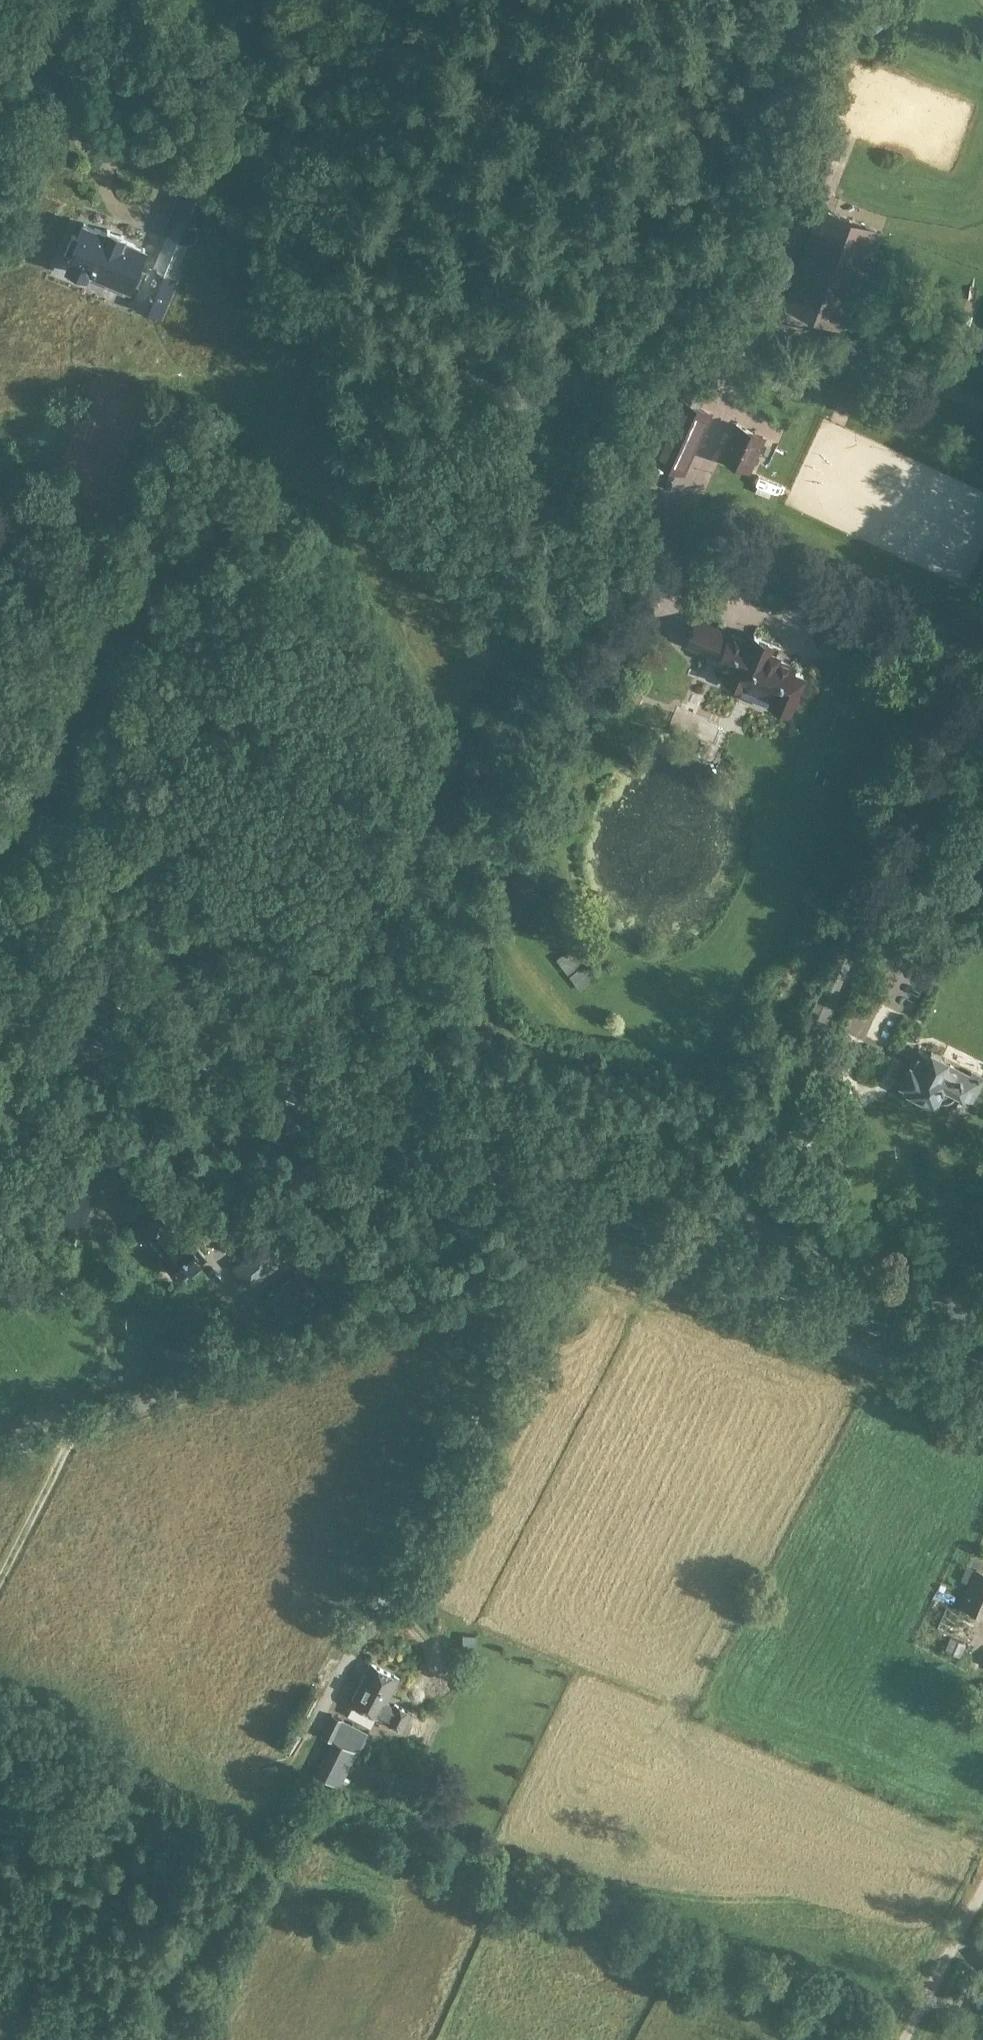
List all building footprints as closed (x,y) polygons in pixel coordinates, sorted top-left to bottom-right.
[(882,232),(828,212),(792,305),(845,328),(882,232)] [(148,247),(83,220),(76,235),(72,234),(64,254),(68,255),(65,262),(67,263),(64,269),(87,279),(90,273),(128,289),(131,283),(139,286),(132,305),(163,317),(179,278),(148,265),(146,271),(139,268),(148,247)] [(650,458),(684,474),(713,411),(700,405),(723,355),(702,345),(650,458)] [(719,458),(750,471),(765,436),(734,423),(719,458)] [(775,658),(777,654),(767,650),(771,641),(754,634),(750,643),(699,621),(690,643),(718,655),(716,659),(730,665),(724,679),(726,680),(727,686),(736,690),(742,686),(743,687),(744,685),(772,696),(770,702),(788,710),(802,675),(791,671),(793,666),(775,658)] [(715,748),(719,737),(690,726),(685,738),(715,748)] [(857,1001),(874,1010),(888,984),(871,975),(857,1001)] [(911,1087),(910,1090),(936,1103),(938,1099),(942,1100),(947,1099),(952,1097),(956,1093),(959,1094),(958,1097),(970,1102),(970,1100),(982,1106),(982,1103),(982,1085),(982,1084),(982,1083),(982,1064),(953,1050),(948,1061),(931,1052),(928,1057),(925,1055),(924,1059),(919,1057),(913,1068),(911,1067),(902,1082),(911,1087)] [(144,1230),(166,1257),(165,1258),(166,1260),(163,1263),(173,1275),(176,1273),(178,1275),(205,1254),(191,1236),(181,1243),(161,1217),(144,1230)] [(982,1616),(982,1571),(976,1568),(960,1607),(982,1616)] [(386,1702),(398,1678),(370,1664),(350,1702),(402,1729),(411,1712),(395,1704),(394,1706),(386,1702)] [(323,1731),(334,1738),(332,1741),(357,1753),(367,1733),(343,1721),(344,1720),(332,1714),(323,1731)]
